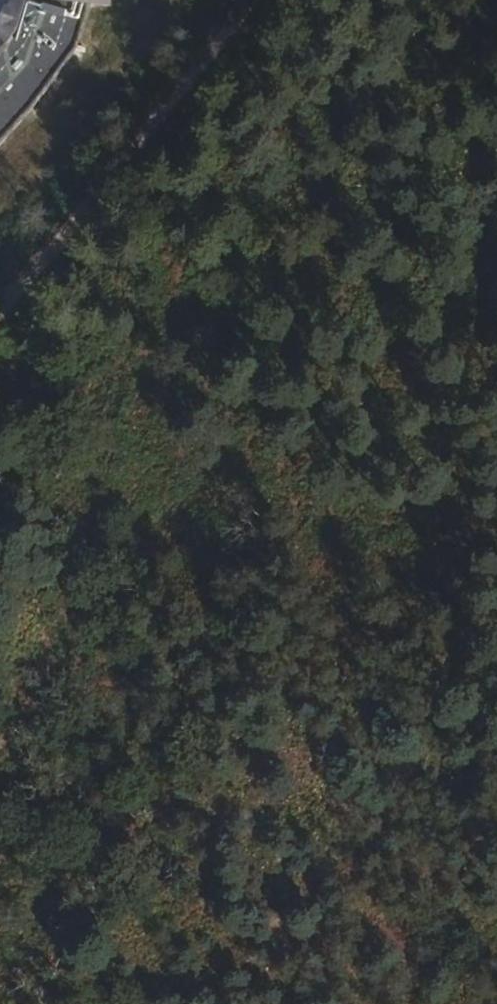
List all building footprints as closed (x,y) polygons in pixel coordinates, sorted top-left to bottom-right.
[(10,12),(6,25),(4,33),(13,36),(9,50),(0,41),(0,145),(30,111),(76,51),(85,52),(85,48),(77,47),(102,5),(109,6),(110,0),(14,0),(10,12)] [(2,24),(6,25),(10,12),(6,10),(2,24)] [(6,25),(0,32),(0,41),(9,50),(13,36),(4,33),(6,25)]
